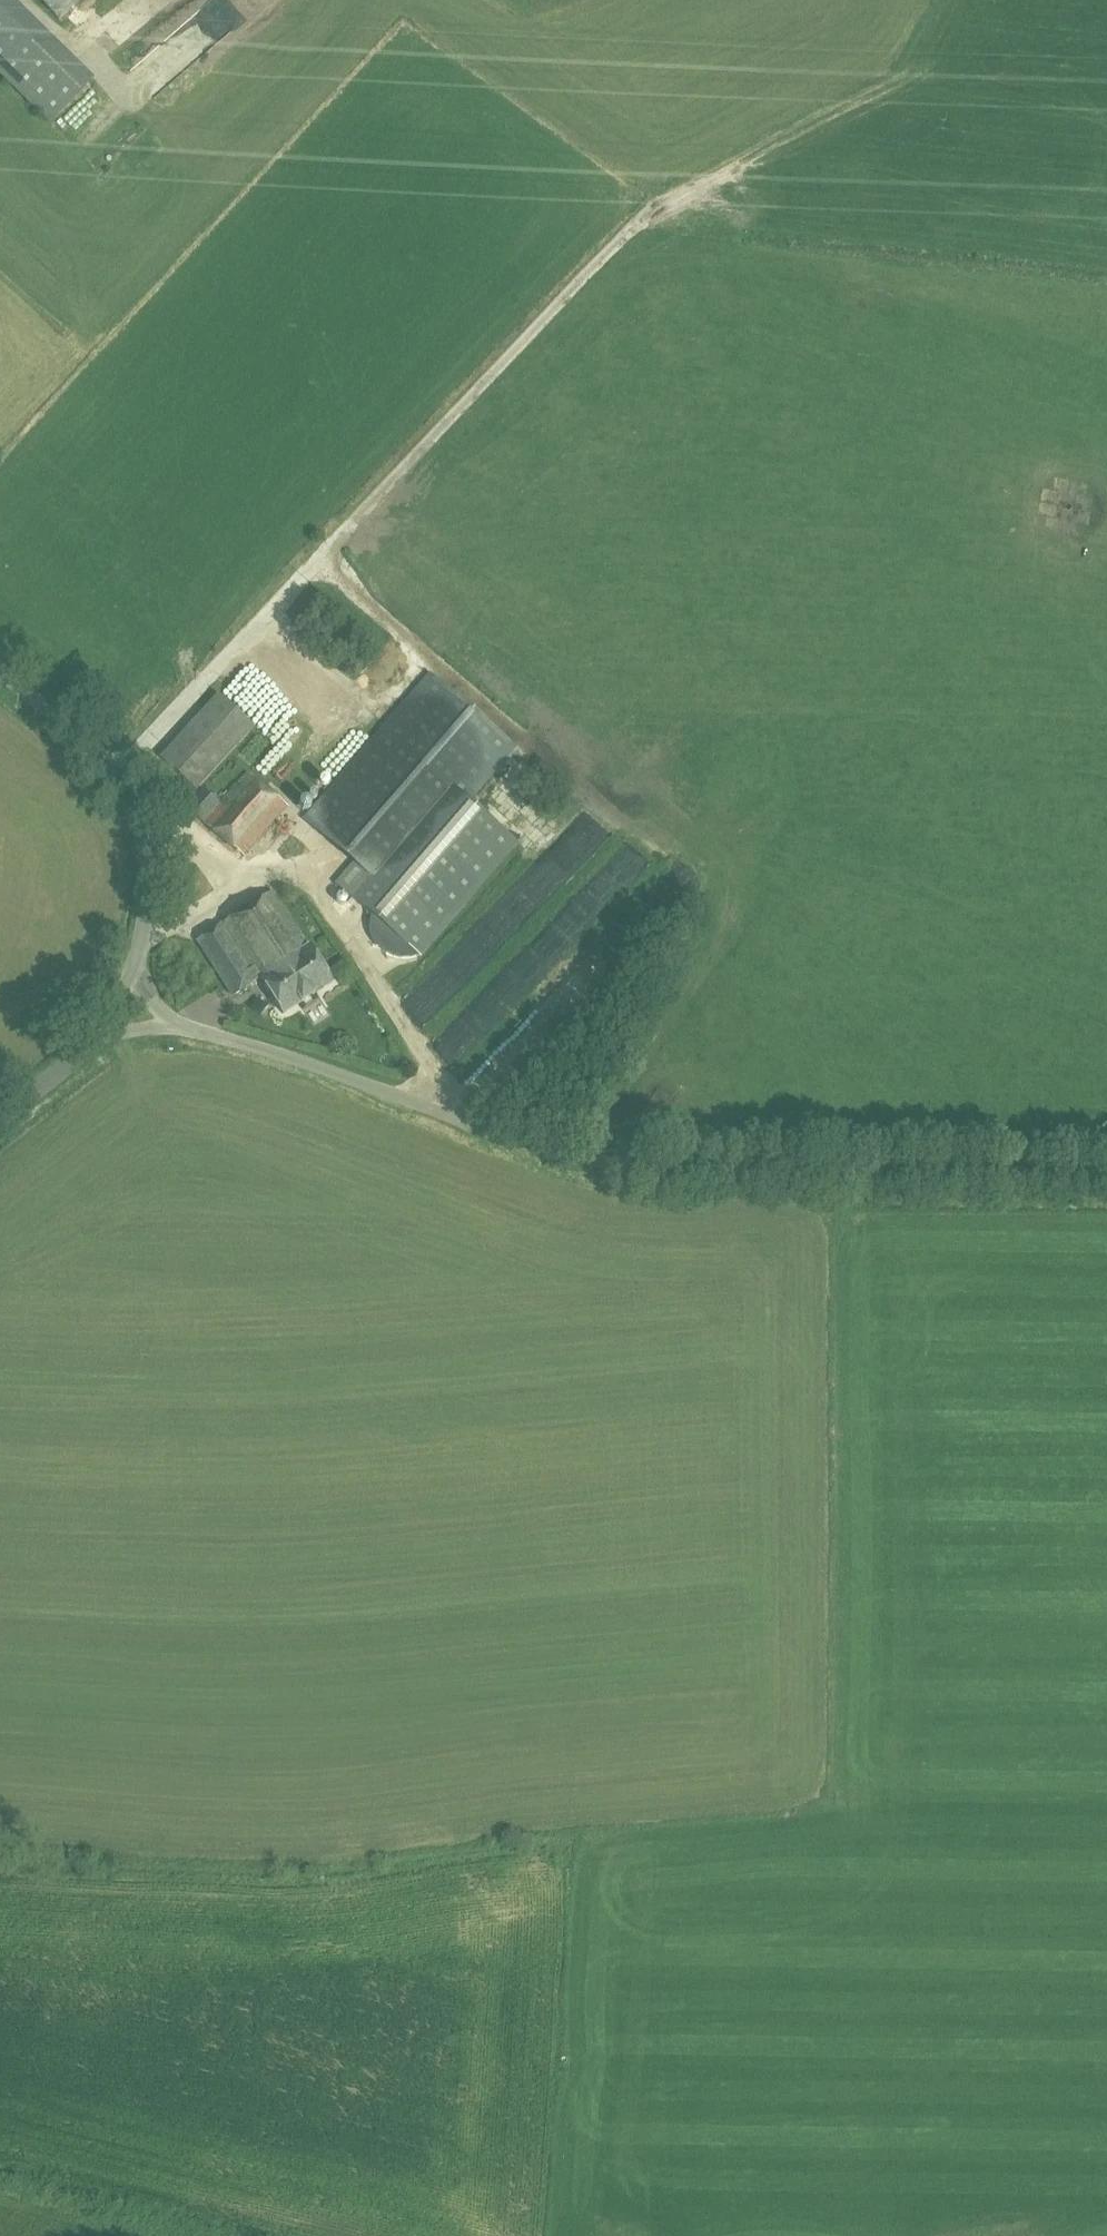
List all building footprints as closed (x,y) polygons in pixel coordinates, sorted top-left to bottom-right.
[(13,0),(0,0),(0,75),(50,124),(94,79),(13,0)] [(59,19),(78,0),(40,0),(59,19)] [(267,3),(265,0),(213,0),(126,68),(149,97),(267,3)] [(62,113),(73,124),(94,103),(83,92),(62,113)] [(387,717),(433,668),(414,650),(368,700),(387,717)] [(401,879),(468,802),(516,746),(433,674),(384,730),(383,729),(305,820),(354,862),(335,884),(371,914),(401,879)] [(159,760),(196,791),(251,725),(214,694),(159,760)] [(178,719),(154,741),(161,748),(185,727),(178,719)] [(205,824),(244,857),(288,806),(247,772),(205,824)] [(296,786),(301,799),(319,793),(314,779),(296,786)] [(187,809),(203,823),(219,804),(203,790),(187,809)] [(401,879),(451,919),(516,843),(468,802),(401,879)] [(260,979),(283,1015),(332,983),(309,947),(308,947),(272,893),(197,941),(232,997),(260,979)] [(375,922),(375,925),(375,927),(375,930),(376,933),(377,935),(378,938),(379,940),(381,942),(382,944),(384,946),(386,948),(388,949),(390,951),(393,952),(395,953),(398,954),(401,954),(403,954),(406,954),(408,954),(411,954),(414,953),(416,952),(419,951),(421,950),(423,948),(425,947),(427,945),(429,943),(430,941),(432,938),(433,936),(434,933),(434,931),(435,928),(435,926),(435,923),(435,920),(434,918),(434,915),(433,913),(432,910),(430,908),(429,906),(427,904),(425,902),(423,900),(421,899),(419,898),(417,896),(414,896),(409,894),(407,894),(404,894),(401,894),(399,895),(396,895),(394,896),(391,897),(387,900),(385,902),(383,903),(381,905),(380,908),(378,910),(377,912),(376,915),(376,917),(375,920),(375,922)]
